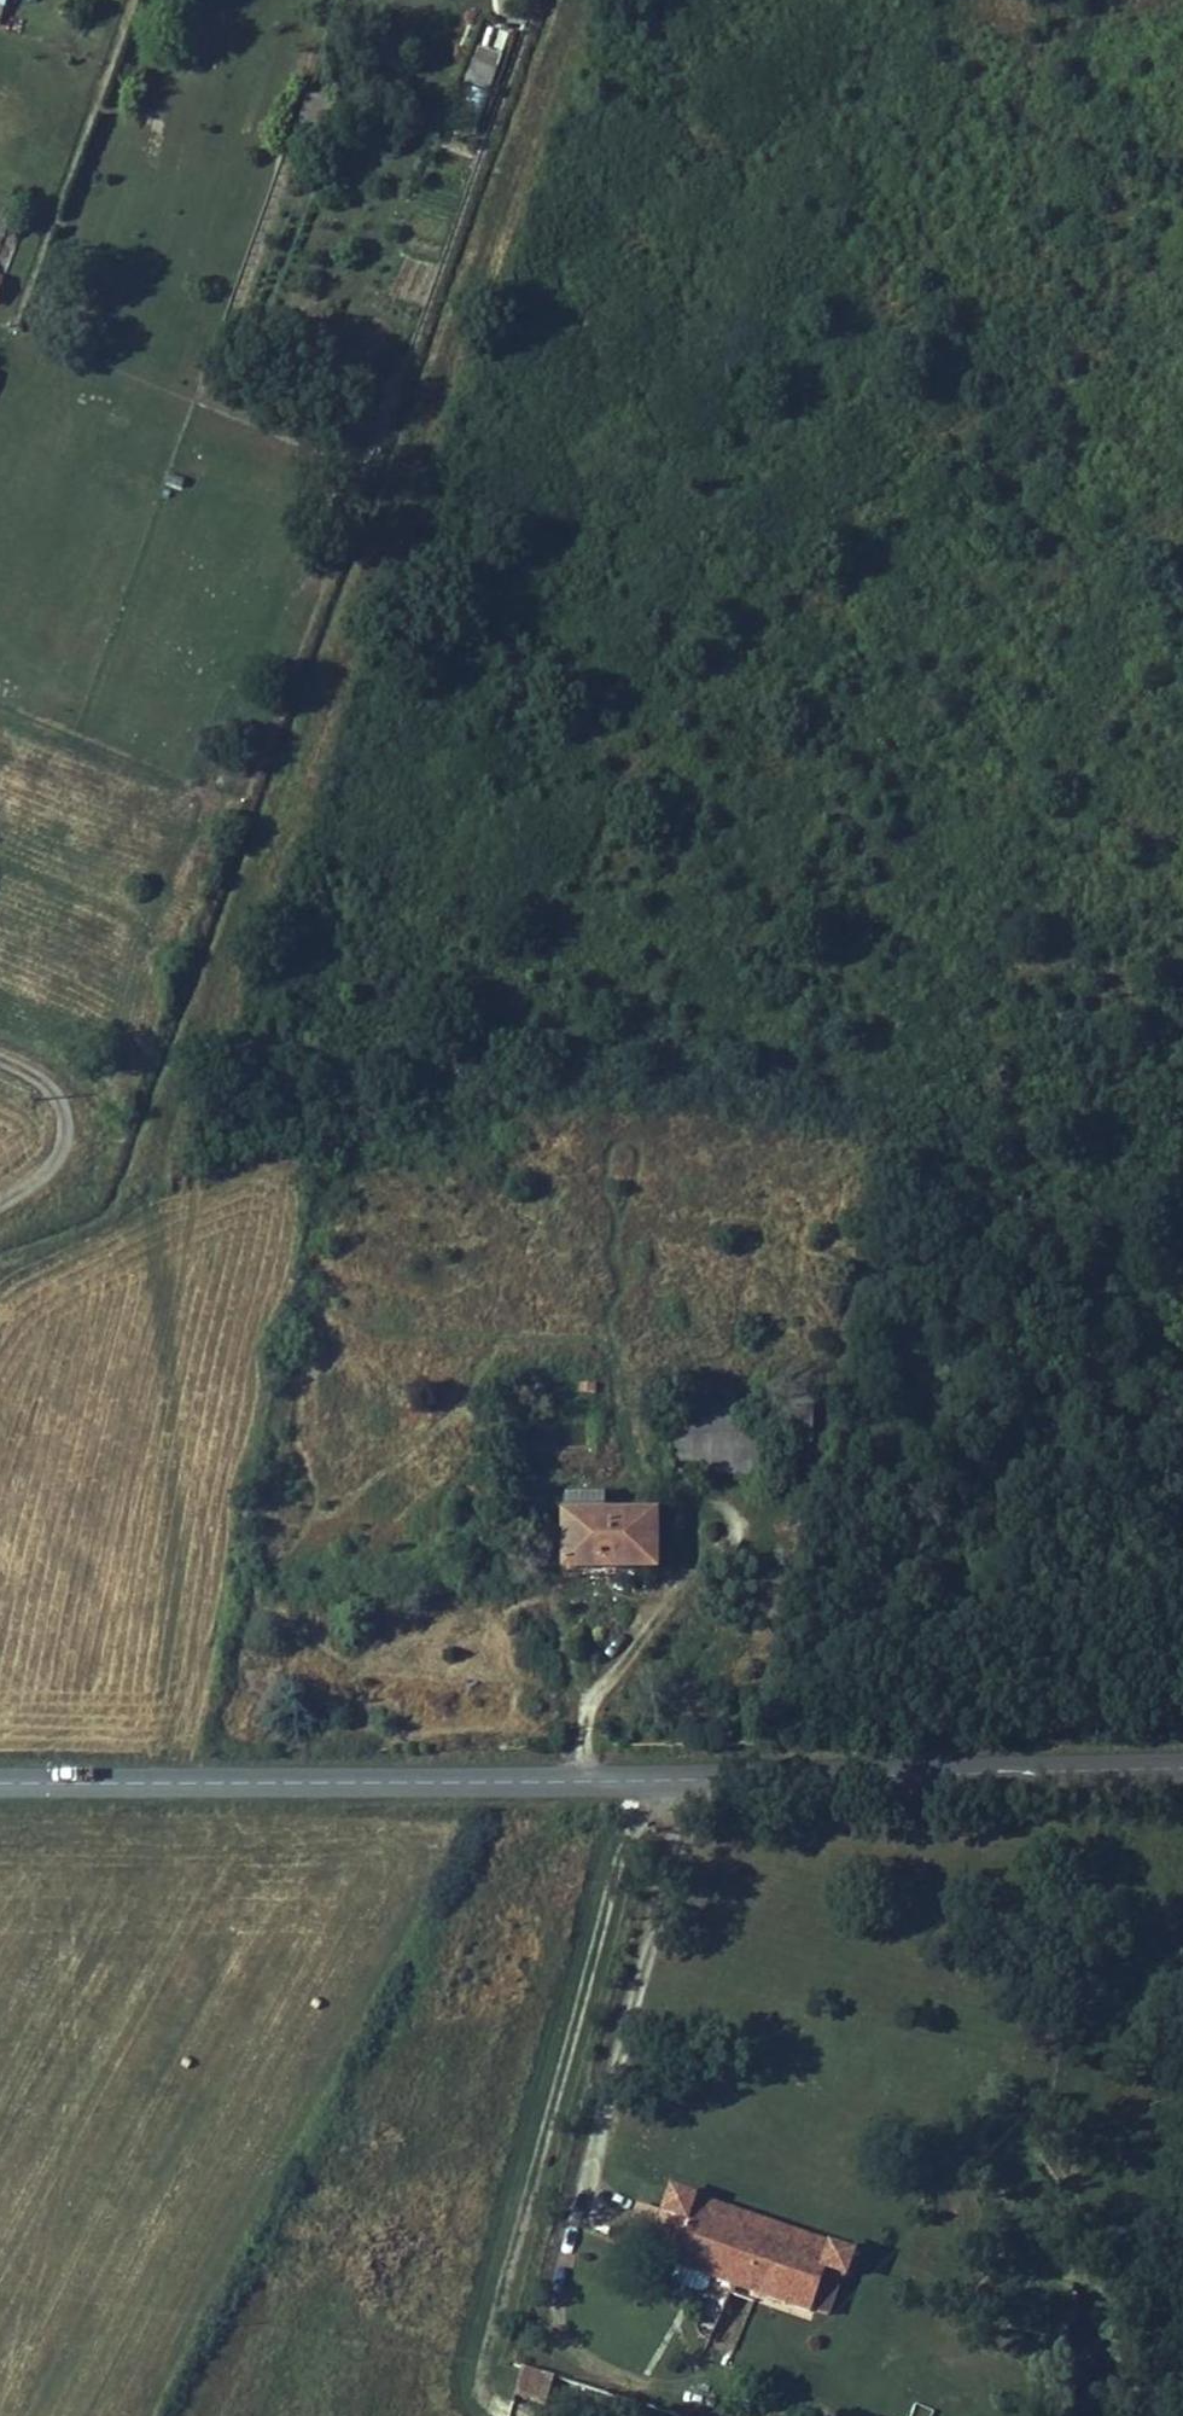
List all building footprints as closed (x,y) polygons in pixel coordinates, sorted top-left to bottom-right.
[(487,90),(494,69),(472,61),(464,83),(487,90)] [(464,87),(458,128),(483,131),(488,90),(464,87)] [(579,1384),(579,1393),(593,1393),(594,1385),(579,1384)] [(674,1409),(672,1473),(768,1475),(768,1438),(746,1437),(746,1423),(731,1423),(731,1411),(674,1409)] [(565,1498),(565,1517),(605,1516),(604,1498),(565,1498)] [(654,1516),(605,1516),(565,1517),(565,1569),(655,1567),(654,1516)] [(824,2272),(845,2279),(853,2255),(832,2247),(827,2260),(691,2212),(695,2201),(673,2193),(664,2217),(684,2224),(671,2265),(810,2313),(824,2272)] [(832,2247),(695,2201),(691,2212),(827,2260),(832,2247)] [(545,2405),(556,2376),(524,2364),(513,2394),(545,2405)] [(909,2415),(934,2415),(936,2411),(915,2402),(909,2415)]
